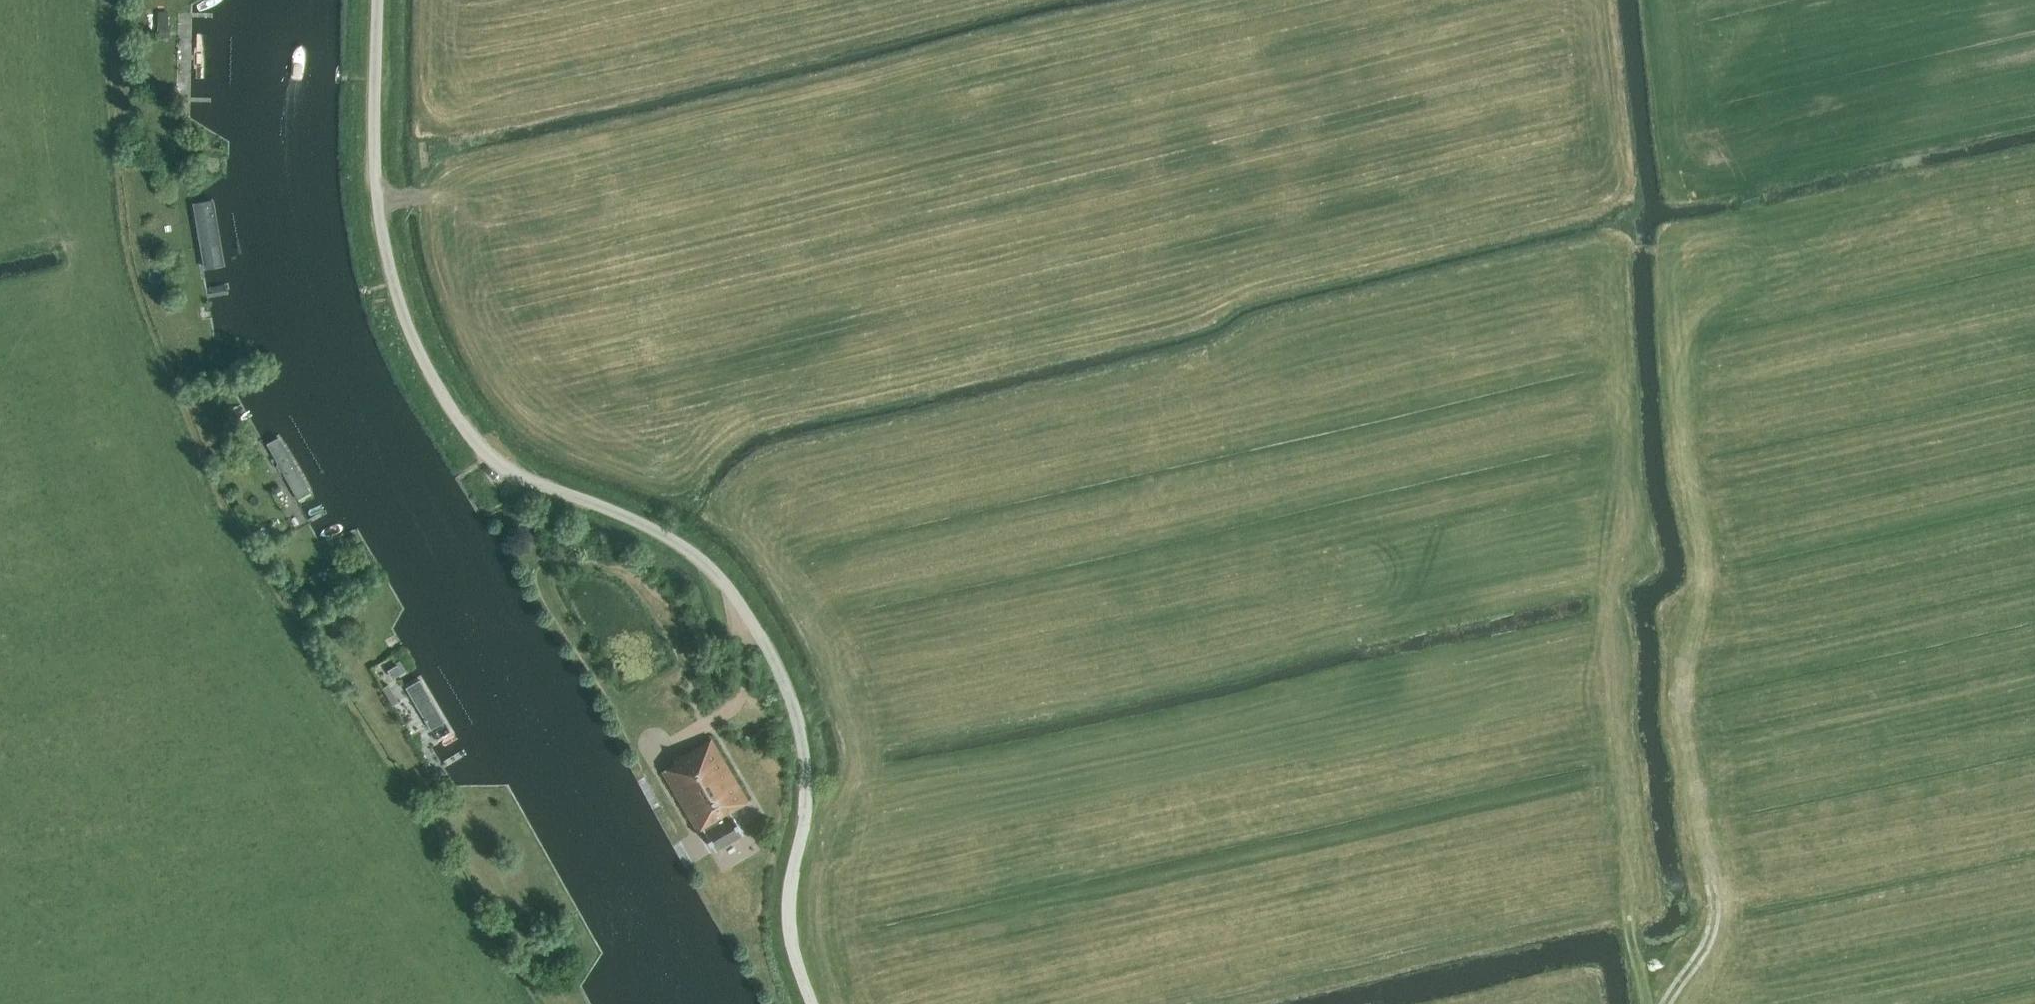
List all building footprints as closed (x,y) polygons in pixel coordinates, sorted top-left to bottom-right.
[(159,20),(159,38),(169,38),(169,27),(169,20),(159,20)] [(212,208),(196,210),(202,251),(217,249),(212,208)] [(322,502),(292,444),(277,451),(307,510),(322,502)] [(397,664),(398,666),(390,670),(395,679),(406,672),(400,662),(397,664)] [(430,683),(413,694),(444,742),(461,731),(430,683)] [(731,811),(749,800),(712,736),(673,759),(675,763),(662,771),(698,831),(703,828),(716,850),(744,833),(731,811)]
